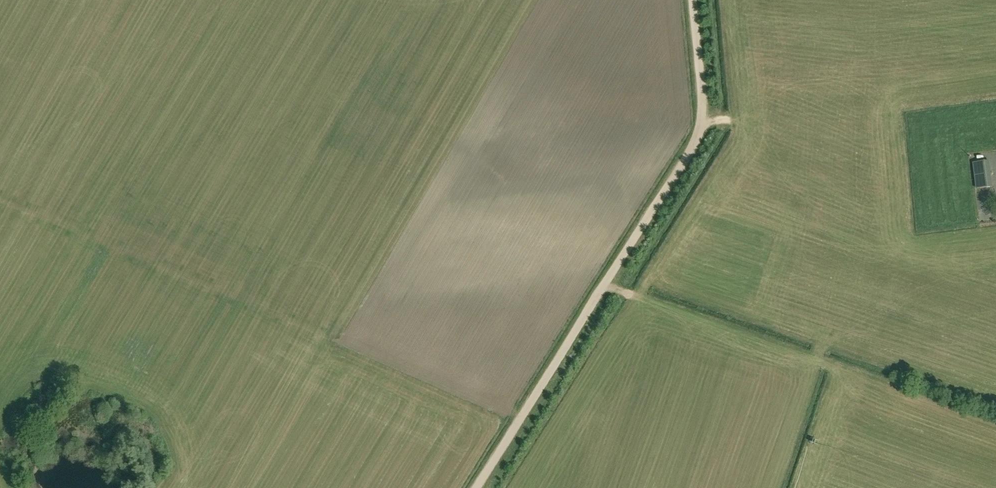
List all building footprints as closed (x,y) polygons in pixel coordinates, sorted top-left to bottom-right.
[(990,160),(973,162),(976,189),(993,187),(990,160)]
